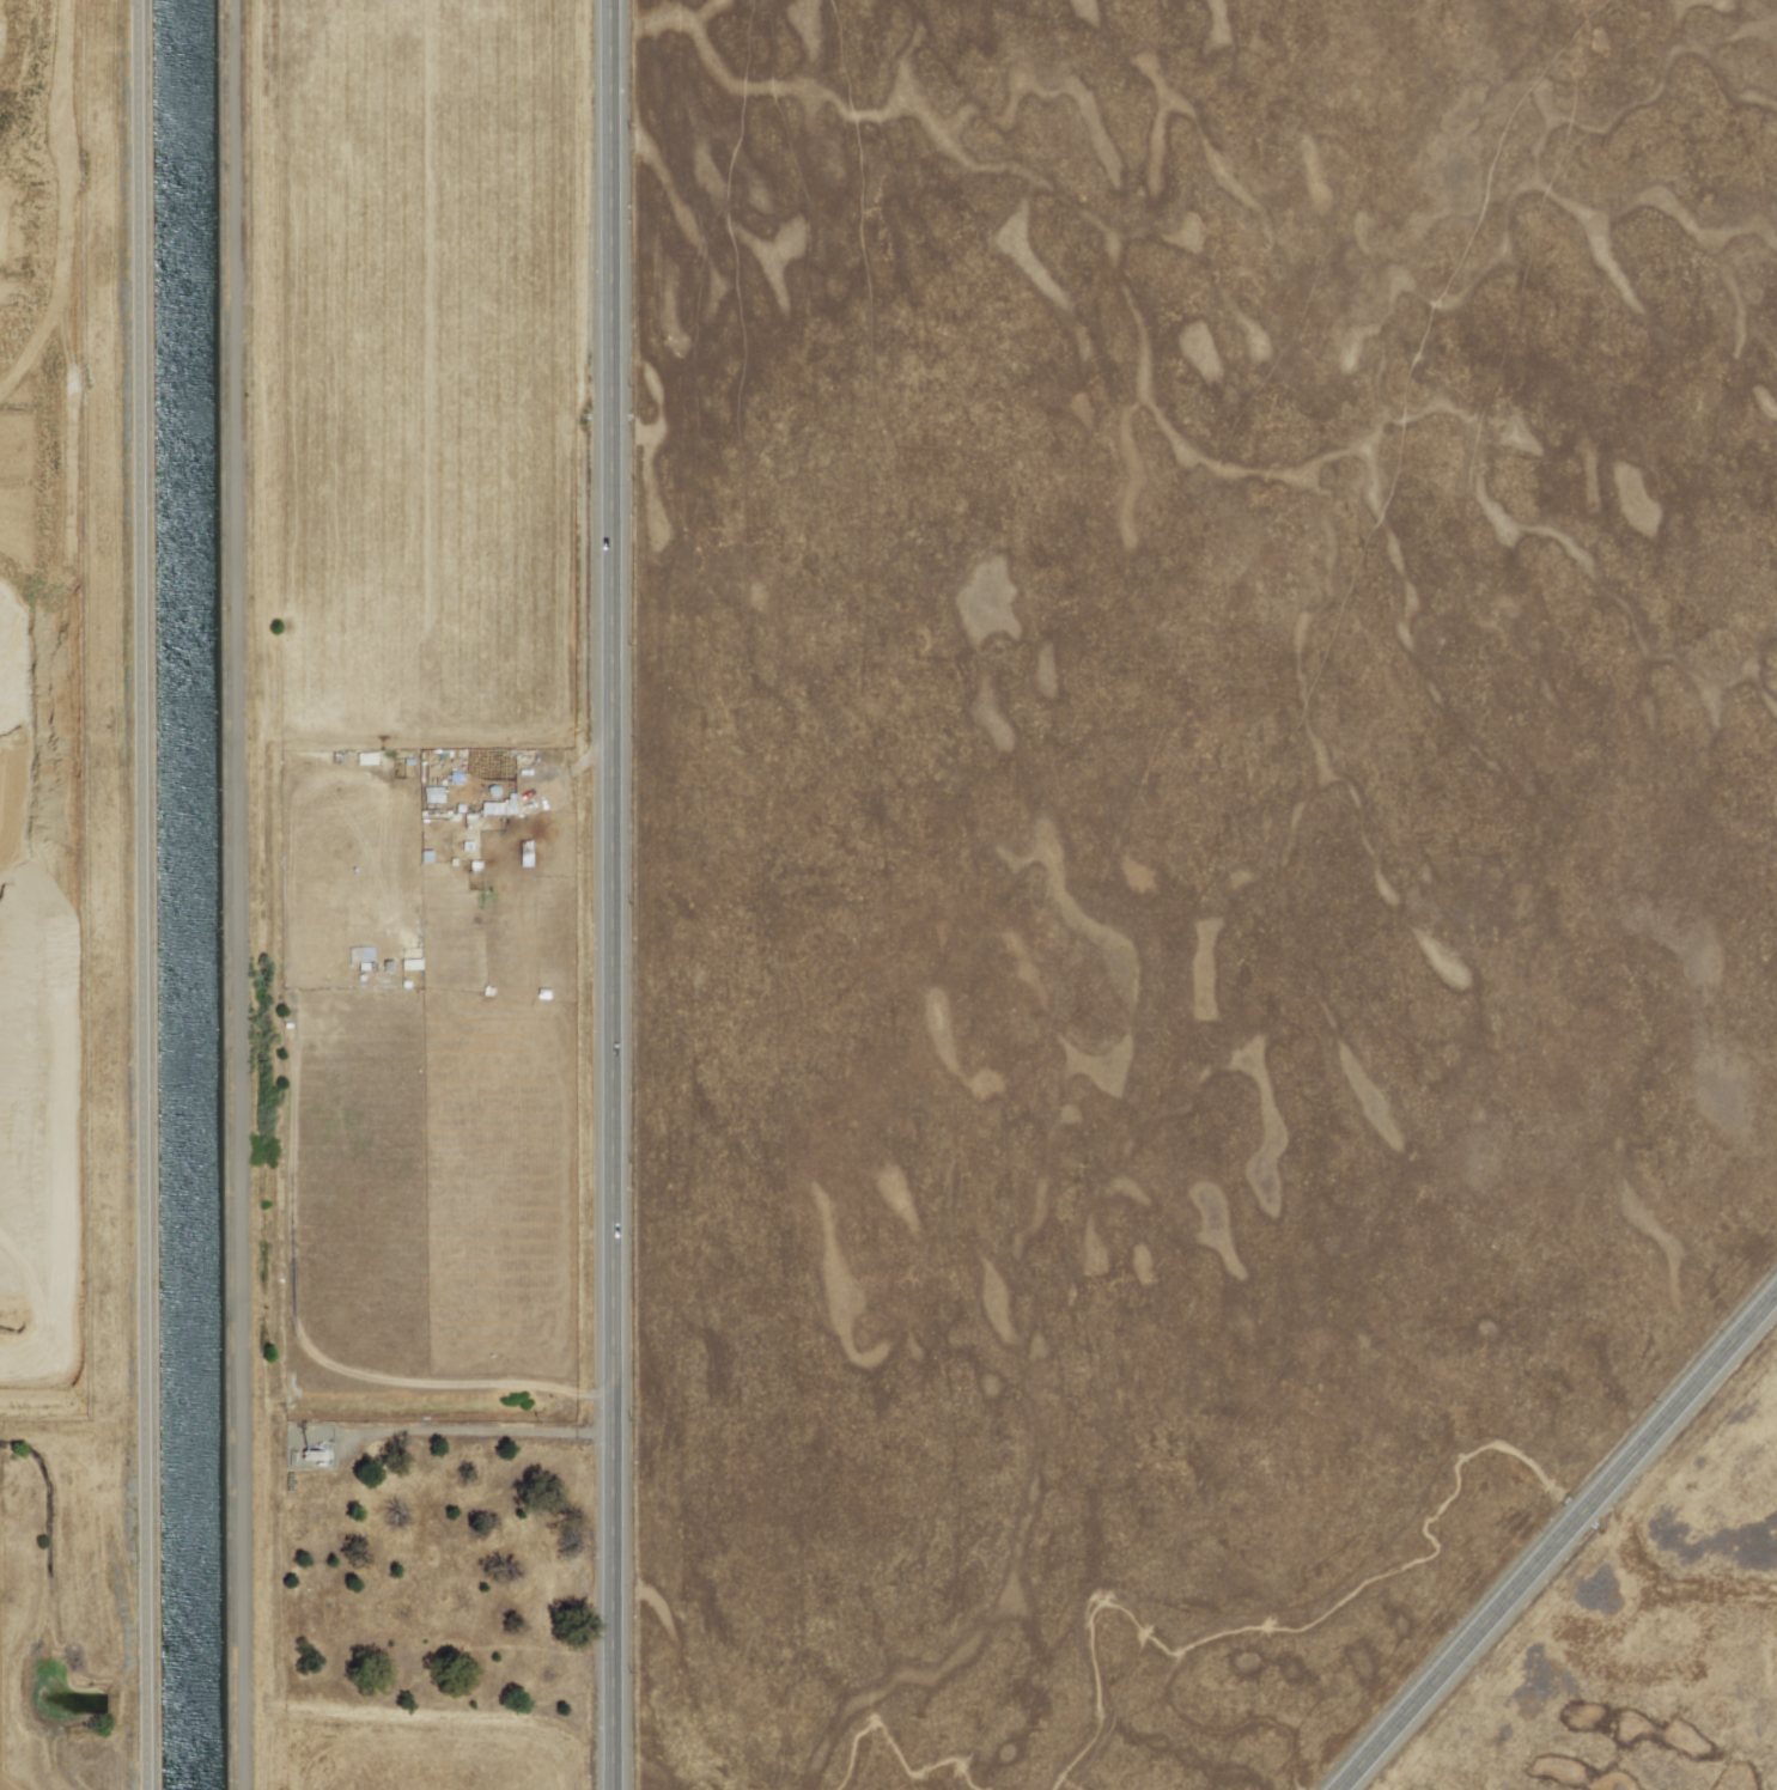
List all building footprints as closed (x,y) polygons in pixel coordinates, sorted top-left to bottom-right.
[(514,816),(513,801),(479,802),(480,816),(514,816)]
